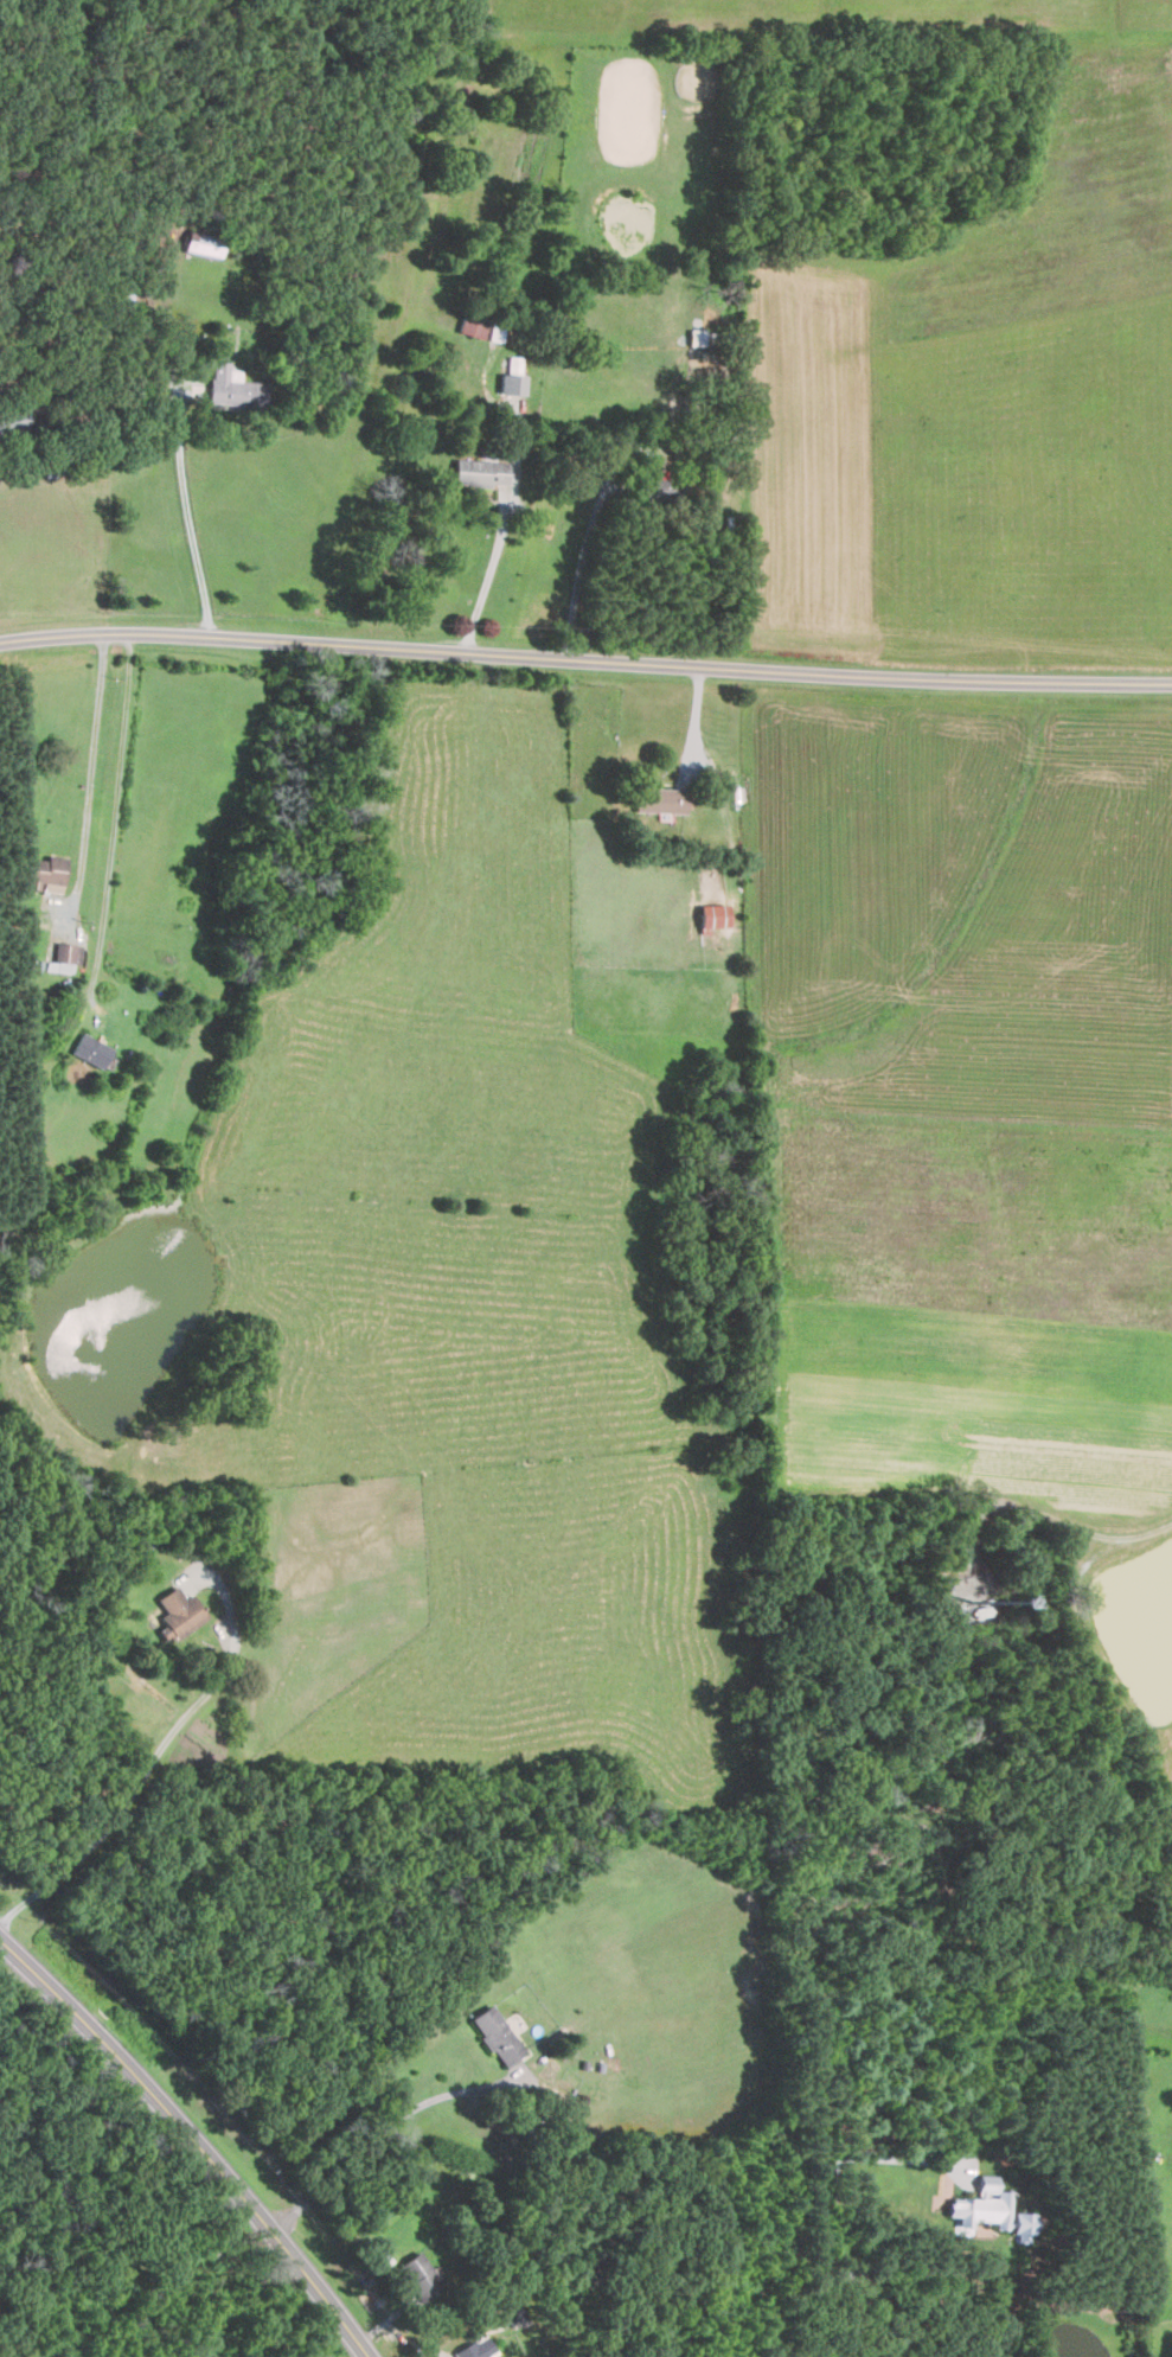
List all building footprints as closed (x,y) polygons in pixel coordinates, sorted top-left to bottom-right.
[(688,345),(704,345),(704,329),(688,329),(688,345)] [(266,383),(241,381),(241,369),(229,369),(230,362),(212,360),(210,387),(196,386),(195,402),(264,407),(266,383)] [(525,375),(500,374),(498,421),(523,422),(525,375)] [(507,484),(508,461),(454,460),(453,482),(507,484)] [(686,787),(645,787),(645,811),(686,812),(686,787)] [(32,857),(28,887),(40,889),(41,889),(61,892),(66,856),(46,853),(45,859),(32,857)] [(700,904),(700,926),(729,925),(728,903),(700,904)] [(55,961),(47,961),(46,971),(74,972),(74,963),(81,963),(81,943),(56,942),(55,961)] [(71,1052),(101,1068),(112,1047),(82,1031),(71,1052)] [(177,1586),(158,1599),(167,1614),(161,1617),(166,1624),(156,1630),(165,1641),(173,1635),(175,1640),(209,1617),(192,1592),(185,1598),(177,1586)] [(504,2067),(526,2051),(490,2004),(469,2020),(504,2067)] [(978,2199),(948,2198),(948,2216),(958,2216),(958,2234),(975,2234),(975,2221),(996,2221),(996,2229),(1014,2230),(1014,2241),(1034,2242),(1034,2213),(1011,2213),(1011,2191),(996,2191),(996,2175),(979,2175),(978,2199)] [(424,2304),(446,2284),(415,2251),(394,2270),(424,2304)] [(495,2352),(484,2333),(453,2353),(455,2356),(487,2356),(495,2352)]
